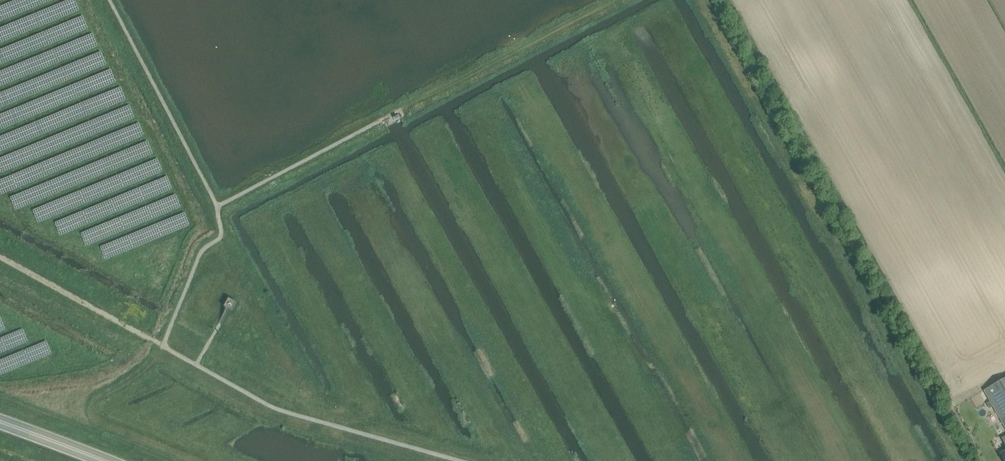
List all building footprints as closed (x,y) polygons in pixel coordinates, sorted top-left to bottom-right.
[(983,390),(1004,428),(1004,378),(983,390)]
